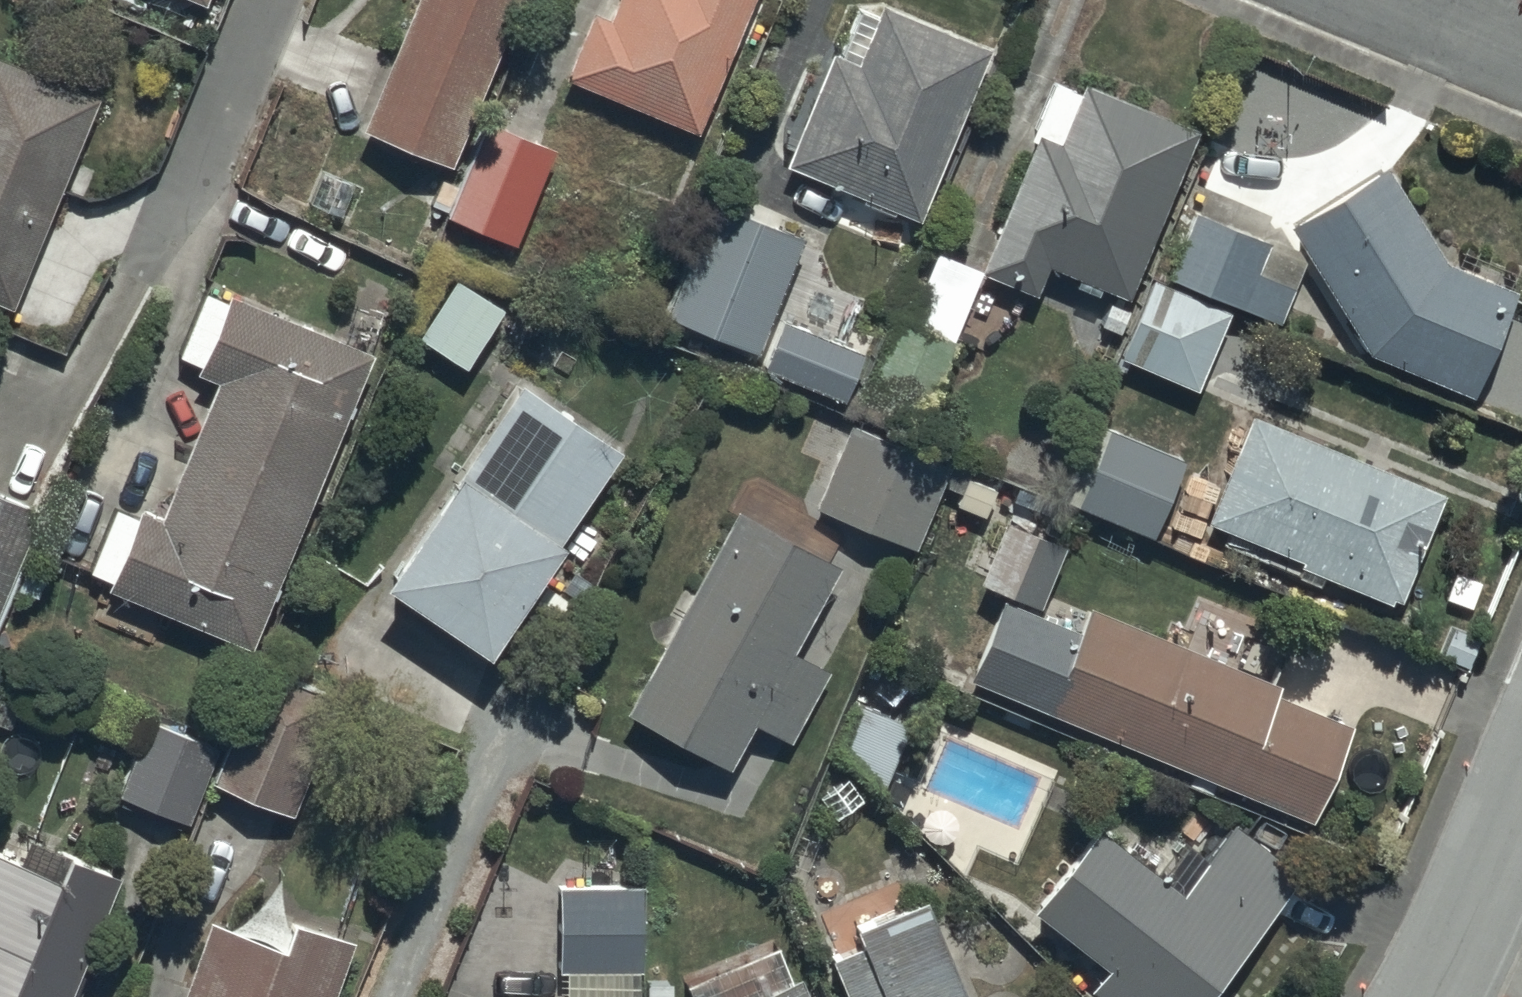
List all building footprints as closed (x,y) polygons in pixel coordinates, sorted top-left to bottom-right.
[(210,0),(170,0),(205,14),(210,0)] [(520,0),(415,0),(358,142),(449,178),(520,0)] [(562,86),(695,141),(754,0),(617,0),(605,28),(590,21),(562,86)] [(859,9),(838,64),(829,60),(784,177),(919,229),(986,54),(877,12),(876,16),(859,9)] [(9,317),(96,108),(0,68),(0,313),(9,317)] [(1029,148),(1031,149),(978,281),(1035,304),(1046,275),(1126,307),(1194,138),(1055,83),(1029,148)] [(518,253),(553,156),(480,129),(445,226),(518,253)] [(1286,233),(1366,363),(1472,406),(1515,302),(1442,272),(1382,175),(1286,233)] [(755,363),(799,246),(703,211),(659,327),(755,363)] [(1195,218),(1166,283),(1276,332),(1305,267),(1195,218)] [(1229,320),(1152,287),(1117,367),(1195,400),(1229,320)] [(132,522),(131,526),(112,518),(89,579),(107,586),(102,600),(250,656),(252,652),(364,359),(226,306),(223,311),(201,303),(178,363),(200,372),(196,383),(214,390),(159,532),(132,522)] [(858,359),(779,329),(760,378),(840,408),(858,359)] [(518,392),(379,600),(484,670),(557,561),(553,559),(619,460),(518,392)] [(1441,504),(1248,422),(1202,530),(1298,571),(1297,575),(1393,616),(1441,504)] [(1181,465),(1095,429),(1061,509),(1147,546),(1181,465)] [(851,430),(813,515),(911,560),(950,475),(851,430)] [(38,508),(0,493),(0,604),(38,508)] [(835,572),(733,517),(623,723),(726,778),(751,732),(786,751),(824,681),(787,661),(835,572)] [(1062,551),(1001,529),(977,595),(1038,618),(1062,551)] [(1278,695),(1268,690),(1284,651),(1199,616),(1183,656),(1088,617),(1067,668),(1037,655),(1017,703),(1046,714),(1043,720),(1312,830),(1350,736),(1274,705),(1278,695)] [(277,682),(255,674),(210,794),(290,823),(337,696),(279,675),(277,682)] [(856,704),(839,757),(869,793),(880,797),(905,720),(856,704)] [(216,751),(147,725),(116,806),(185,832),(216,751)] [(1300,879),(1235,830),(1184,898),(1097,833),(1031,923),(1103,976),(1087,996),(1212,996),(1300,879)] [(16,860),(0,853),(0,996),(64,996),(118,875),(26,837),(16,860)] [(636,888),(557,888),(558,981),(637,980),(636,888)] [(828,971),(839,996),(961,996),(924,911),(852,942),(859,958),(828,971)] [(348,944),(289,923),(281,948),(205,921),(179,996),(329,996),(348,944)] [(688,996),(804,996),(799,985),(791,989),(779,958),(687,994),(688,996)]
